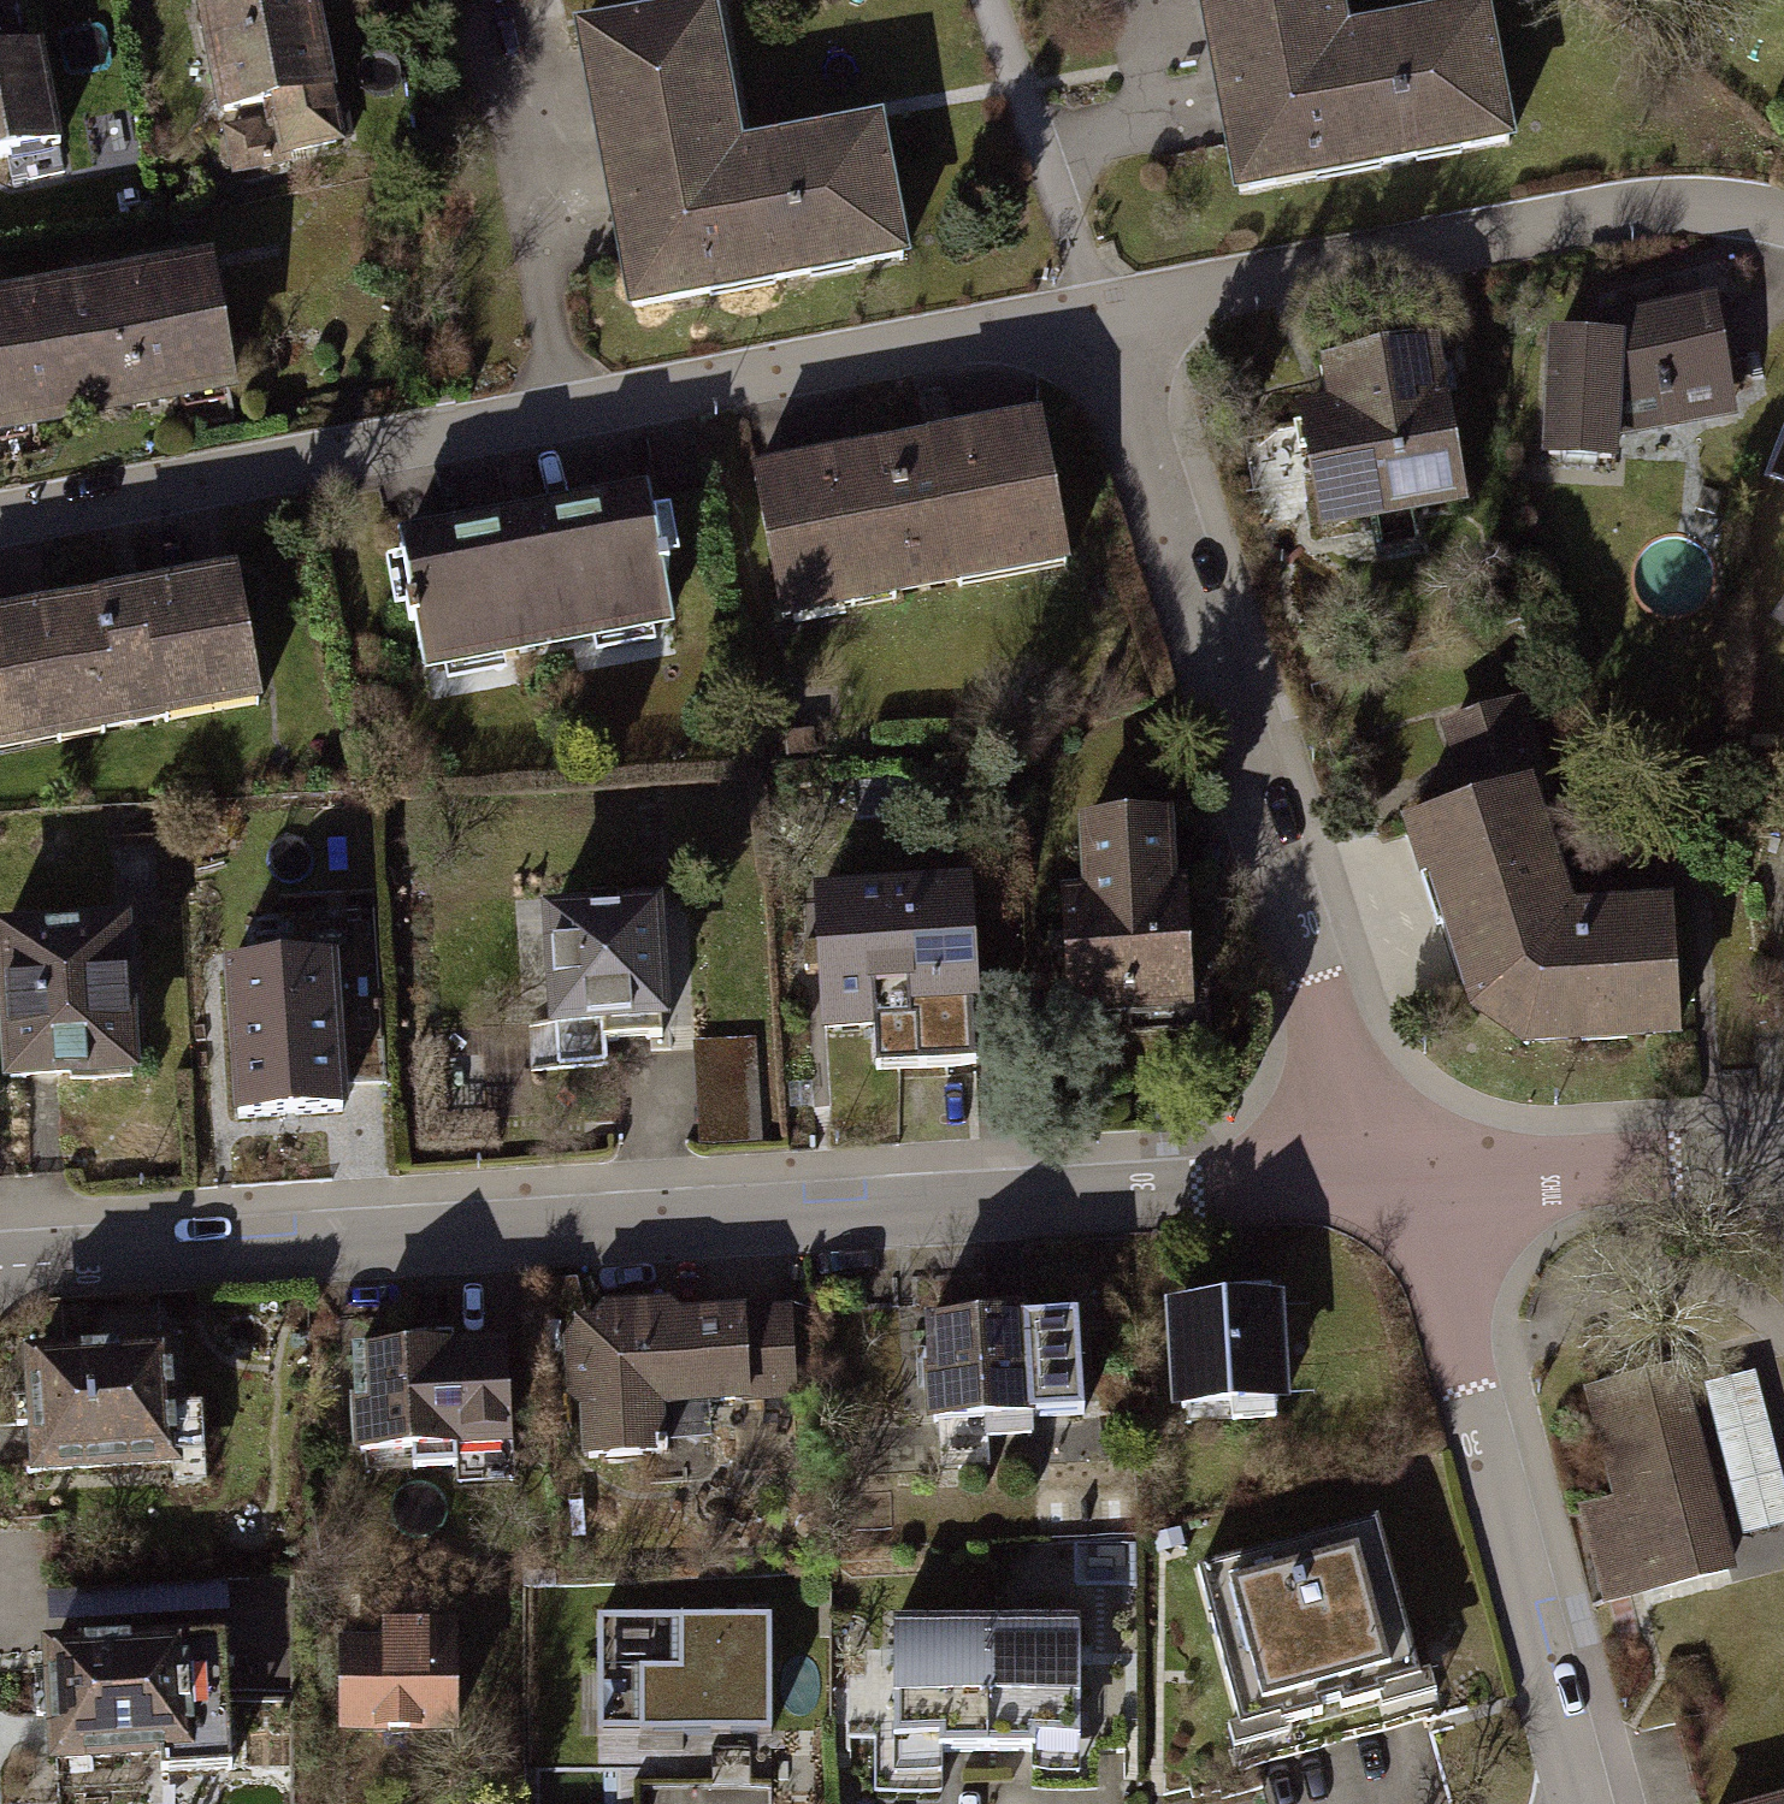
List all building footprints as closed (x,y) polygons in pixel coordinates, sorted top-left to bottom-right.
[(1237,206),(1513,151),(1487,17),(1357,43),(1349,0),(1196,0),(1237,206)] [(313,6),(202,33),(226,134),(337,107),(313,6)] [(714,22),(576,47),(627,327),(918,274),(892,131),(738,158),(714,22)] [(0,56),(0,156),(61,144),(41,47),(0,56)] [(0,321),(0,454),(239,412),(216,283),(0,321)] [(1724,305),(1545,334),(1547,473),(1620,479),(1631,415),(1741,409),(1724,305)] [(1443,348),(1318,372),(1351,541),(1476,517),(1443,348)] [(1048,435),(761,487),(788,630),(1075,577),(1048,435)] [(646,504),(418,544),(444,691),(673,651),(646,504)] [(0,628),(0,764),(288,712),(264,580),(0,628)] [(1462,802),(1395,824),(1461,1015),(1518,1051),(1674,1040),(1668,900),(1568,903),(1524,782),(1462,802)] [(1174,816),(1079,821),(1083,887),(1062,888),(1069,1018),(1194,1012),(1187,877),(1178,877),(1174,816)] [(970,877),(811,887),(821,1032),(874,1028),(874,1018),(909,1015),(909,1006),(973,1001),(980,1001),(970,877)] [(680,894),(530,901),(537,1046),(687,1038),(680,894)] [(0,921),(0,1059),(1,1080),(135,1071),(125,912),(0,921)] [(333,957),(210,969),(222,1089),(345,1077),(333,957)] [(692,1042),(699,1144),(763,1140),(756,1038),(692,1042)] [(797,1298),(563,1314),(573,1460),(666,1454),(663,1410),(804,1401),(797,1298)] [(1279,1305),(1161,1313),(1169,1430),(1287,1423),(1279,1305)] [(1031,1322),(926,1326),(931,1448),(1036,1443),(1031,1322)] [(510,1347),(354,1351),(357,1470),(513,1466),(510,1347)] [(170,1355),(33,1369),(46,1489),(182,1476),(170,1355)] [(1753,1531),(1783,1522),(1783,1455),(1757,1362),(1707,1376),(1753,1531)] [(1692,1370),(1591,1393),(1636,1588),(1737,1565),(1692,1370)] [(1385,1536),(1217,1580),(1258,1733),(1425,1689),(1385,1536)] [(237,1609),(236,1579),(63,1584),(65,1626),(186,1622),(186,1610),(237,1609)] [(1000,1619),(1003,1760),(1114,1757),(1110,1616),(1000,1619)] [(774,1618),(600,1617),(600,1735),(774,1736),(774,1618)] [(896,1622),(899,1763),(1003,1760),(1000,1619),(896,1622)] [(457,1631),(339,1630),(339,1737),(457,1737),(457,1631)] [(186,1638),(45,1642),(49,1769),(190,1764),(186,1638)] [(1744,1803),(1783,1803),(1783,1793),(1744,1803)]
